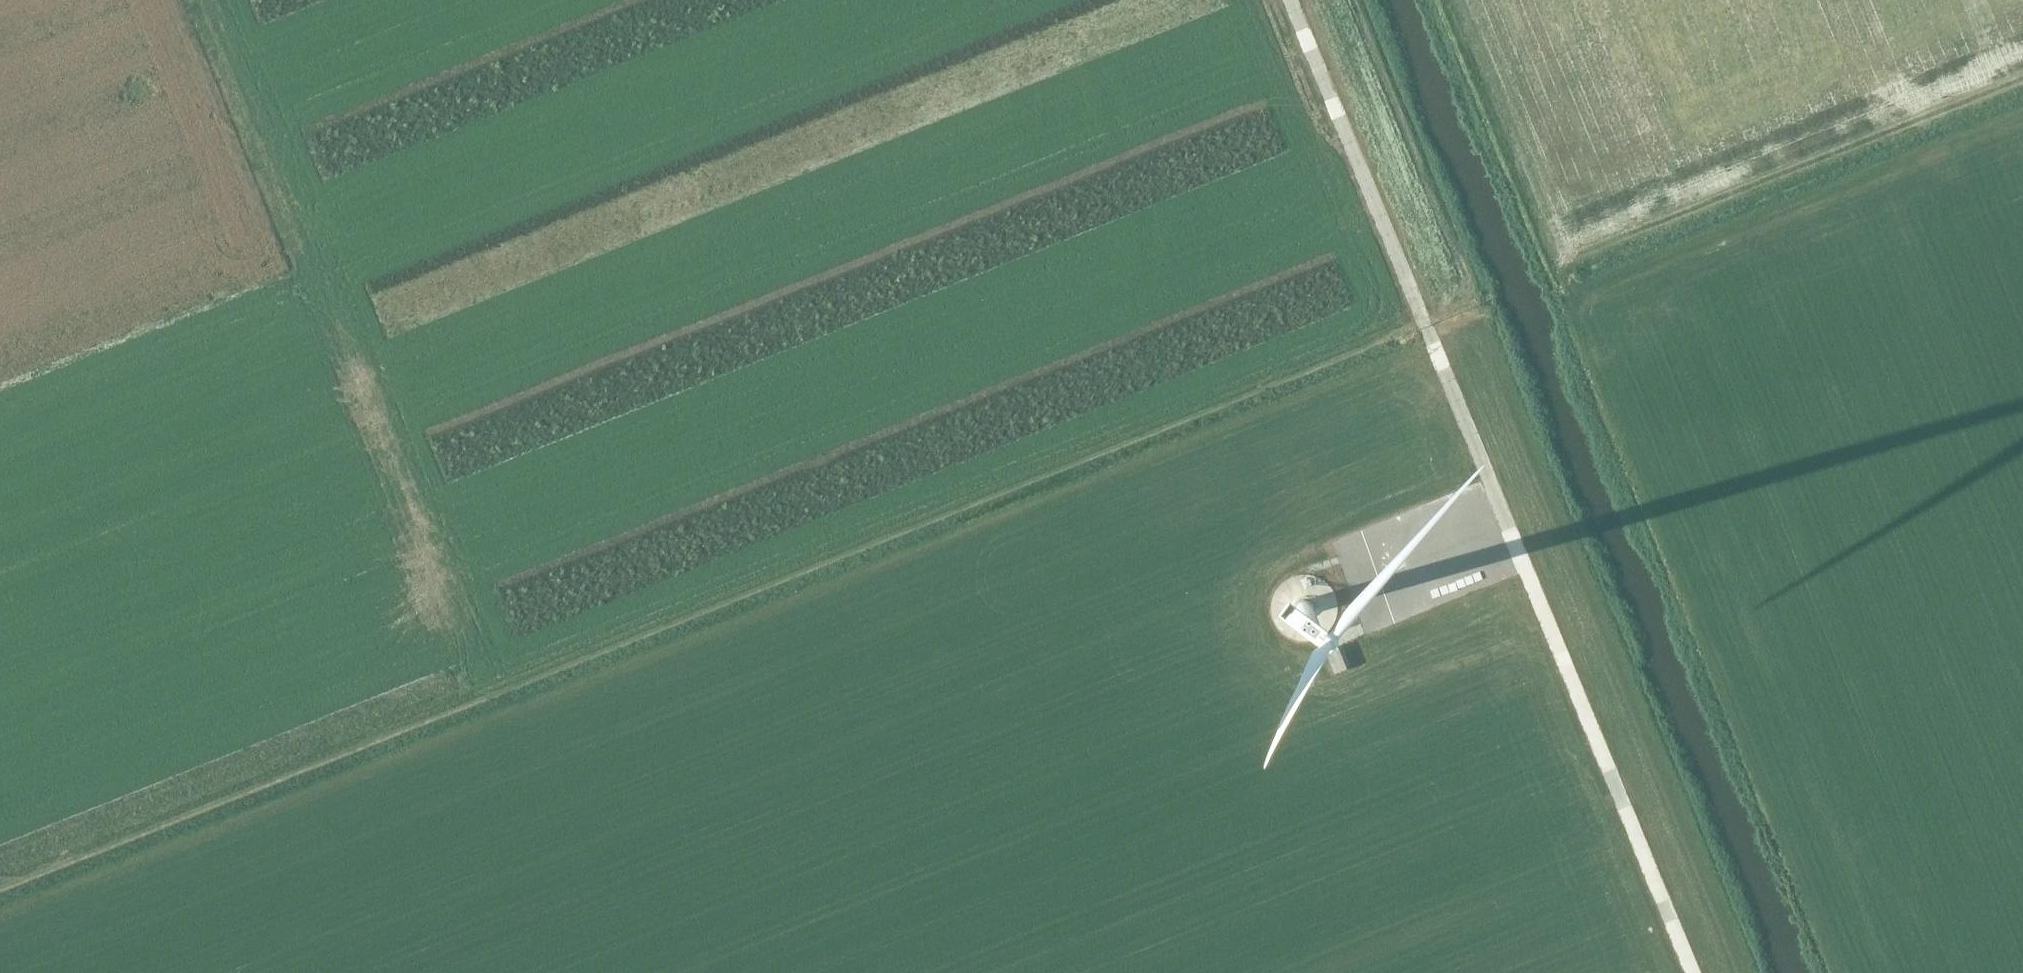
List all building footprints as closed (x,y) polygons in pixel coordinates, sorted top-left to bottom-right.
[(1294,606),(1294,607),(1294,608),(1294,609),(1294,610),(1294,611),(1295,612),(1295,613),(1296,614),(1297,615),(1297,616),(1298,617),(1299,617),(1300,618),(1301,618),(1302,619),(1303,619),(1304,619),(1305,619),(1306,619),(1307,619),(1308,619),(1309,619),(1310,619),(1311,618),(1312,618),(1313,617),(1314,616),(1315,615),(1316,614),(1316,613),(1317,612),(1317,611),(1317,610),(1318,609),(1318,608),(1318,607),(1318,606),(1318,605),(1317,604),(1317,603),(1317,602),(1316,601),(1316,600),(1315,600),(1314,599),(1313,598),(1312,597),(1311,597),(1310,596),(1309,596),(1308,596),(1307,595),(1306,595),(1305,595),(1304,596),(1303,596),(1302,596),(1301,597),(1300,597),(1299,598),(1298,598),(1297,599),(1297,600),(1296,600),(1295,601),(1295,602),(1294,603),(1294,604),(1294,605),(1294,606)] [(1337,646),(1325,650),(1334,673),(1346,668),(1337,646)]
